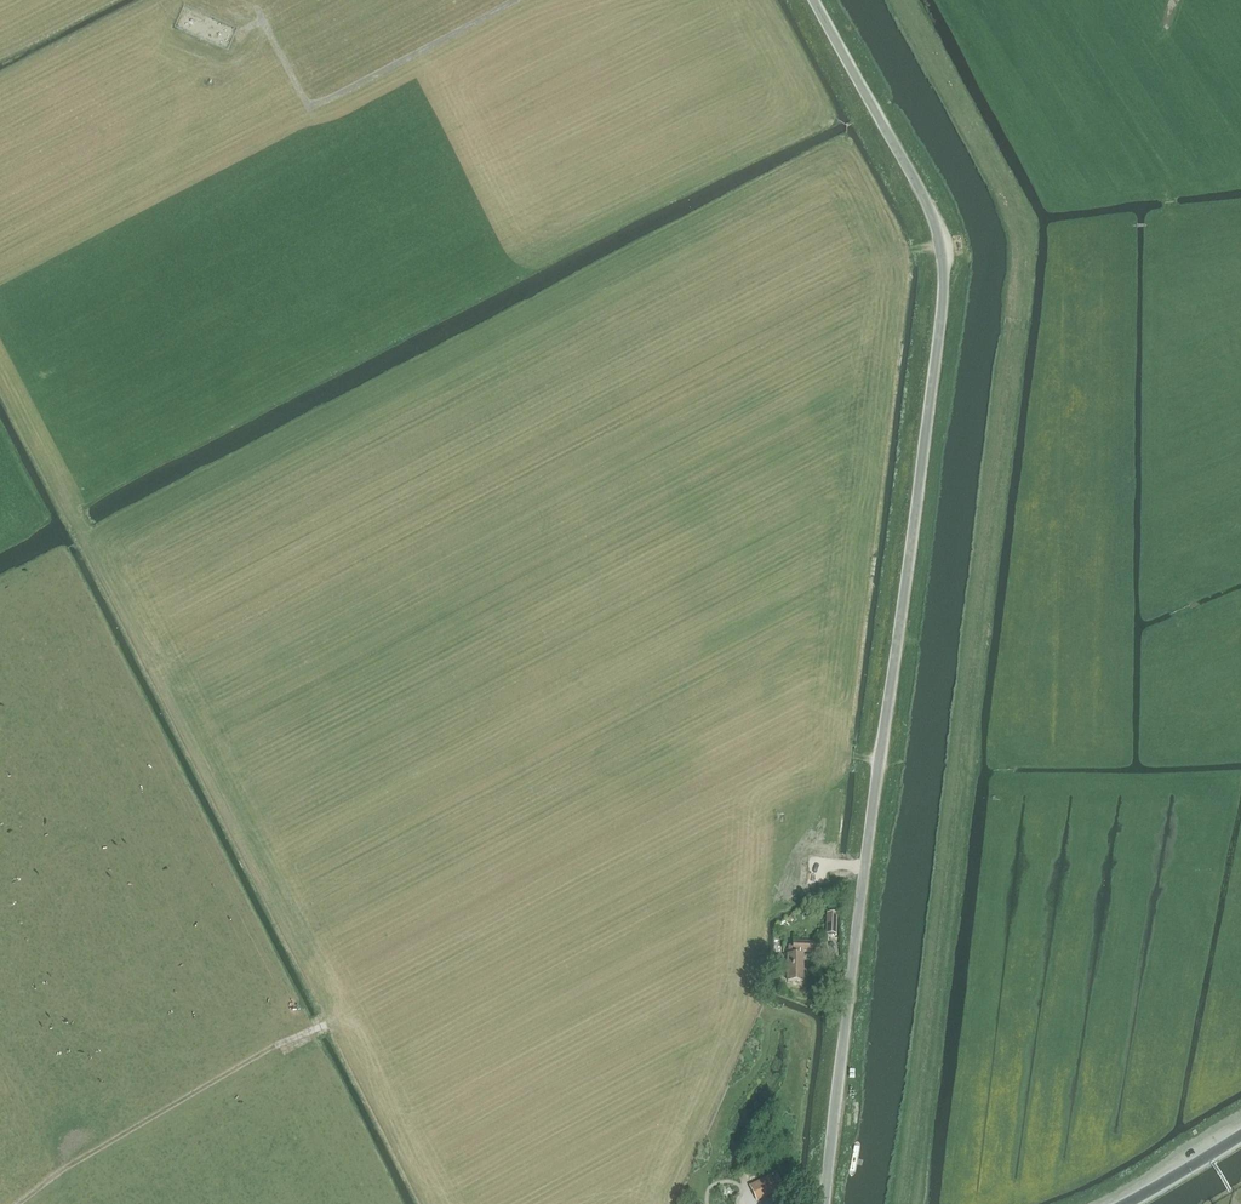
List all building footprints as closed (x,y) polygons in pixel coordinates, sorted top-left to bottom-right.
[(827,914),(826,934),(836,934),(837,914),(827,914)] [(778,937),(770,937),(770,950),(779,950),(778,937)] [(787,955),(787,962),(787,982),(803,982),(803,953),(820,953),(820,943),(799,943),(793,943),(793,947),(789,947),(789,955),(787,955)] [(776,1174),(750,1187),(757,1202),(783,1188),(776,1174)]
